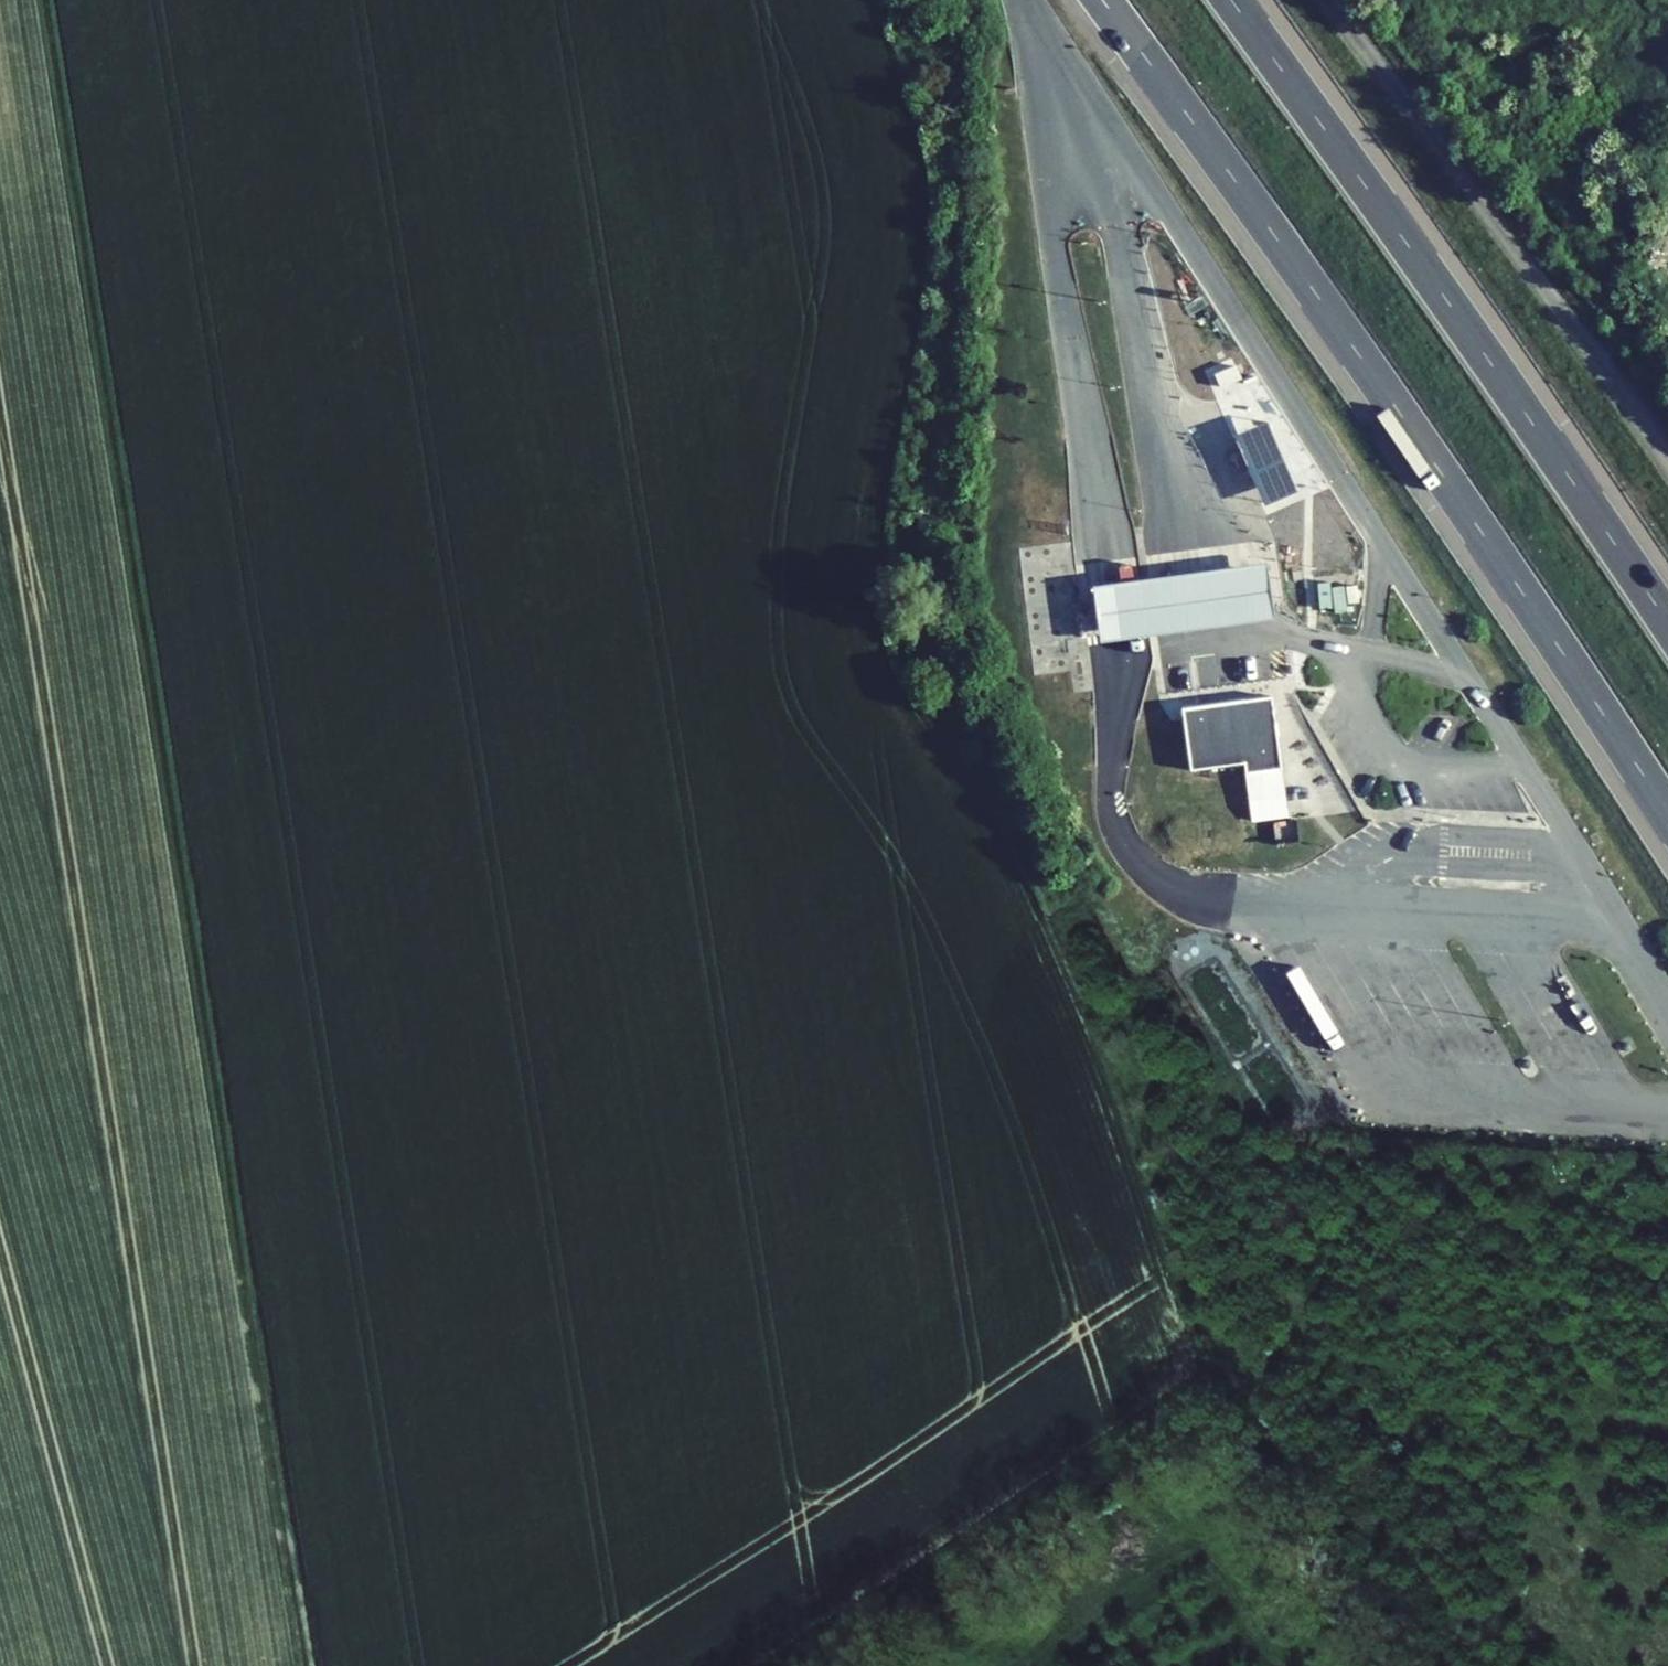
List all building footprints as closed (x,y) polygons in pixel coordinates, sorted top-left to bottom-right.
[(1095,636),(1268,612),(1260,554),(1087,579),(1095,636)] [(1191,701),(1180,702),(1182,719),(1188,765),(1243,757),(1251,818),(1285,814),(1269,693),(1231,697),(1191,701)] [(1319,1029),(1331,1021),(1292,957),(1280,964),(1319,1029)]
